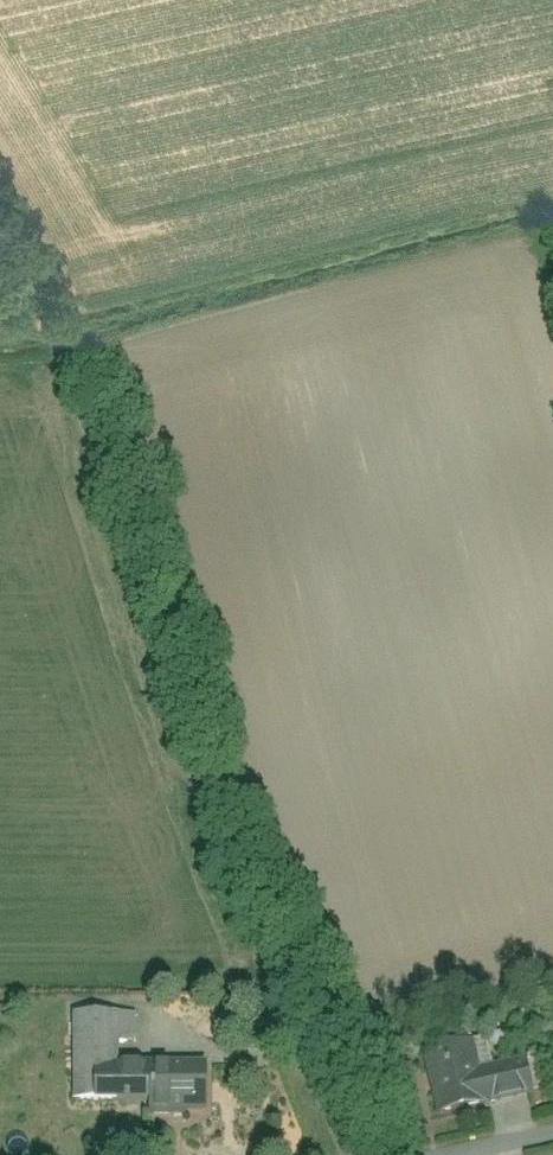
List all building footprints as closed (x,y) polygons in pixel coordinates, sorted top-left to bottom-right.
[(195,1116),(196,1063),(119,1062),(119,1012),(60,1012),(59,1115),(195,1116)] [(427,1113),(517,1092),(502,1030),(412,1051),(427,1113)]
